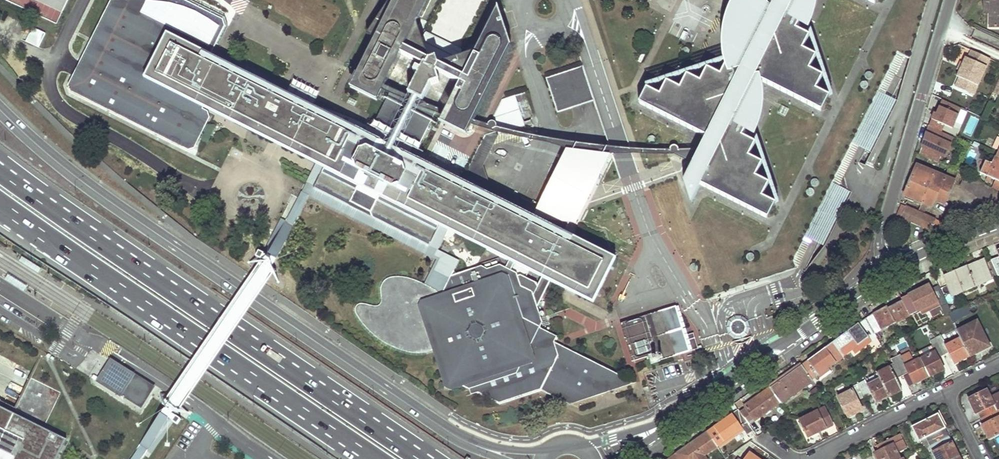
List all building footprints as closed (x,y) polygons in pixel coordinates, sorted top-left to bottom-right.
[(57,24),(69,0),(7,0),(57,24)] [(210,55),(224,26),(221,19),(183,0),(111,0),(78,66),(68,85),(70,91),(188,151),(194,148),(209,118),(207,112),(202,109),(140,78),(163,32),(210,55)] [(430,62),(432,56),(431,55),(406,44),(418,20),(429,0),(395,0),(376,38),(361,68),(351,87),(378,101),(382,94),(385,87),(402,54),(425,65),(427,60),(430,62)] [(376,38),(395,0),(390,0),(368,34),(376,38)] [(752,10),(741,1),(737,6),(734,12),(730,19),(727,26),(725,34),(724,41),(724,45),(724,54),(725,59),(725,64),(719,76),(705,69),(698,83),(685,76),(678,90),(665,83),(658,97),(644,90),(636,105),(704,140),(698,151),(678,150),(676,146),(669,149),(671,155),(675,155),(691,165),(681,183),(689,208),(699,187),(766,220),(774,206),(760,199),(767,185),(753,179),(760,165),(747,159),(753,145),(741,138),(745,129),(750,131),(752,127),(755,119),(756,112),(757,105),(758,97),(757,87),(757,82),(820,114),(828,98),(815,92),(822,78),(808,71),(815,58),(802,50),(808,37),(796,30),(800,21),(804,23),(806,20),(808,13),(810,8),(812,0),(757,0),(752,10)] [(984,10),(991,10),(991,16),(990,27),(998,27),(998,0),(984,0),(984,10)] [(466,73),(461,84),(446,114),(437,109),(430,123),(465,141),(510,51),(497,14),(478,50),(466,73)] [(424,36),(418,20),(406,44),(431,55),(424,36)] [(27,25),(22,40),(41,47),(46,32),(27,25)] [(360,207),(391,146),(369,135),(303,102),(210,55),(163,32),(140,78),(202,109),(203,107),(321,166),(324,168),(316,185),(317,189),(345,204),(351,202),(360,207)] [(427,32),(424,36),(431,55),(432,56),(439,54),(442,61),(460,56),(463,50),(427,32)] [(651,41),(648,40),(637,63),(639,65),(651,41)] [(460,56),(442,61),(466,73),(478,50),(460,56)] [(990,59),(971,50),(968,58),(959,77),(954,86),(973,95),(990,59)] [(904,56),(896,52),(792,262),(795,270),(811,239),(825,246),(851,192),(840,186),(860,146),(872,152),(897,101),(886,95),(904,56)] [(461,84),(466,73),(442,61),(439,54),(432,56),(430,62),(427,60),(425,65),(423,69),(418,67),(415,72),(419,74),(408,97),(423,103),(432,85),(441,81),(438,73),(439,72),(461,84)] [(959,77),(968,58),(965,57),(963,63),(960,62),(957,69),(959,70),(956,76),(959,77)] [(593,101),(582,66),(545,79),(557,113),(593,101)] [(391,146),(413,157),(430,123),(437,109),(423,103),(408,97),(385,87),(382,94),(389,97),(369,135),(391,146)] [(515,97),(500,102),(496,111),(489,124),(486,131),(493,133),(502,130),(524,123),(515,97)] [(955,122),(961,125),(967,112),(961,109),(955,122)] [(947,118),(934,113),(928,126),(941,132),(947,118)] [(532,125),(531,120),(524,123),(502,130),(505,141),(527,133),(532,125)] [(941,132),(928,126),(919,155),(948,168),(949,168),(952,160),(944,156),(947,149),(938,144),(941,132)] [(482,165),(492,144),(505,141),(502,130),(493,133),(484,136),(473,160),(482,165)] [(515,263),(529,271),(542,278),(551,282),(593,303),(616,258),(573,236),(614,154),(570,150),(539,220),(496,199),(462,182),(413,157),(391,146),(360,207),(371,212),(372,217),(425,245),(431,242),(439,225),(449,231),(486,249),(509,260),(515,263)] [(228,155),(239,160),(243,152),(232,147),(228,155)] [(570,150),(551,170),(538,194),(521,199),(487,182),(486,179),(468,170),(462,182),(496,199),(539,220),(570,150)] [(980,173),(998,182),(998,158),(997,157),(996,157),(992,165),(985,162),(980,173)] [(482,165),(473,160),(468,170),(486,179),(482,165)] [(917,166),(904,196),(922,204),(927,206),(932,208),(936,199),(946,203),(953,185),(937,178),(938,175),(932,172),(931,175),(925,173),(926,169),(917,166)] [(948,168),(946,174),(956,178),(958,172),(949,168),(948,168)] [(955,181),(938,175),(937,178),(953,185),(955,181)] [(960,186),(986,204),(994,190),(965,176),(960,186)] [(449,231),(439,225),(431,242),(425,245),(372,217),(371,212),(360,207),(351,202),(345,204),(317,189),(312,197),(436,261),(425,284),(443,294),(448,282),(452,276),(459,261),(439,250),(449,231)] [(927,206),(922,204),(919,210),(924,213),(927,206)] [(902,206),(896,219),(908,223),(909,222),(930,231),(932,226),(943,231),(945,225),(902,206)] [(263,254),(261,258),(266,260),(264,264),(267,266),(271,269),(277,257),(301,212),(298,210),(293,207),(269,253),(268,257),(263,254)] [(515,263),(509,260),(506,268),(511,271),(515,263)] [(946,277),(954,295),(973,286),(974,287),(991,280),(982,260),(961,270),(946,277)] [(529,271),(515,263),(511,271),(506,268),(500,265),(488,269),(482,266),(452,276),(448,282),(443,294),(422,301),(420,306),(434,350),(440,369),(446,388),(452,391),(465,387),(470,389),(472,394),(477,393),(499,404),(541,390),(558,356),(555,342),(558,336),(540,329),(542,323),(537,308),(534,296),(532,292),(521,286),(529,271)] [(422,301),(443,294),(425,284),(400,277),(392,277),(385,281),(381,291),(382,302),(379,307),(366,304),(361,304),(357,306),(356,310),(357,316),(369,331),(385,343),(398,349),(415,354),(428,352),(434,350),(420,306),(422,301)] [(551,282),(542,278),(534,296),(537,308),(551,282)] [(902,299),(902,301),(910,315),(920,310),(922,314),(929,310),(927,307),(937,302),(938,304),(946,300),(939,286),(931,289),(929,285),(918,291),(919,294),(916,296),(914,293),(902,299)] [(883,309),(865,319),(875,334),(910,316),(910,315),(902,301),(885,310),(883,309)] [(686,335),(677,306),(621,322),(632,360),(657,353),(659,360),(691,350),(698,348),(693,333),(686,335)] [(967,307),(949,312),(951,320),(969,315),(967,307)] [(748,324),(746,321),(744,319),(742,317),(738,316),(734,317),(730,318),(727,321),(726,325),(725,328),(726,332),(728,335),(731,338),(734,339),(738,339),(741,339),(745,336),(747,333),(748,330),(749,327),(748,324)] [(849,331),(833,342),(843,356),(852,350),(868,338),(870,341),(877,338),(875,334),(865,319),(849,331)] [(977,322),(957,332),(960,339),(969,356),(989,346),(977,322)] [(946,346),(941,336),(935,339),(938,344),(943,355),(949,352),(953,361),(961,357),(962,360),(969,356),(960,339),(946,346)] [(870,341),(868,338),(852,350),(854,352),(870,341)] [(636,382),(555,342),(558,356),(541,390),(570,404),(636,382)] [(812,379),(812,380),(844,357),(843,356),(833,342),(814,356),(802,365),(812,379)] [(934,352),(920,360),(928,377),(936,373),(935,370),(942,367),(937,358),(943,355),(938,344),(931,347),(934,352)] [(900,355),(894,358),(903,376),(909,373),(913,381),(920,378),(921,380),(928,377),(920,360),(920,359),(913,362),(909,354),(902,358),(900,355)] [(109,357),(95,381),(141,408),(155,385),(109,357)] [(877,374),(880,380),(888,397),(901,390),(896,379),(903,376),(894,358),(891,359),(893,364),(889,366),(889,368),(877,374)] [(782,380),(770,388),(780,402),(812,379),(802,365),(786,377),(788,380),(784,383),(782,380)] [(865,381),(857,385),(864,398),(871,394),(876,403),(888,397),(880,380),(867,386),(865,381)] [(852,391),(838,398),(848,417),(862,410),(858,401),(864,398),(857,385),(851,388),(852,391)] [(810,392),(813,397),(821,392),(817,387),(810,392)] [(746,409),(741,413),(749,425),(781,403),(780,402),(770,388),(755,398),(745,406),(746,409)] [(970,400),(973,407),(976,406),(980,413),(983,419),(998,410),(998,395),(992,399),(988,391),(970,400)] [(173,420),(175,417),(172,414),(174,411),(171,408),(167,406),(160,416),(159,416),(130,458),(131,458),(142,458),(168,421),(167,421),(169,418),(173,420)] [(66,440),(0,408),(0,458),(56,458),(66,440)] [(825,408),(800,421),(809,437),(833,425),(825,408)] [(990,441),(998,437),(998,410),(983,419),(986,425),(983,426),(990,441)] [(713,429),(707,433),(717,447),(742,429),(744,432),(746,436),(753,431),(749,425),(741,413),(739,411),(721,423),(723,425),(715,431),(713,429)] [(938,415),(913,428),(920,441),(924,439),(927,437),(931,446),(949,437),(944,427),(938,415)] [(677,455),(680,458),(707,458),(704,456),(717,447),(707,433),(686,448),(677,455)] [(880,458),(901,458),(898,453),(908,448),(901,434),(877,446),(880,451),(877,453),(880,458)] [(949,437),(931,446),(938,458),(955,458),(959,457),(954,446),(949,437)] [(931,446),(928,447),(934,458),(938,458),(931,446)]
